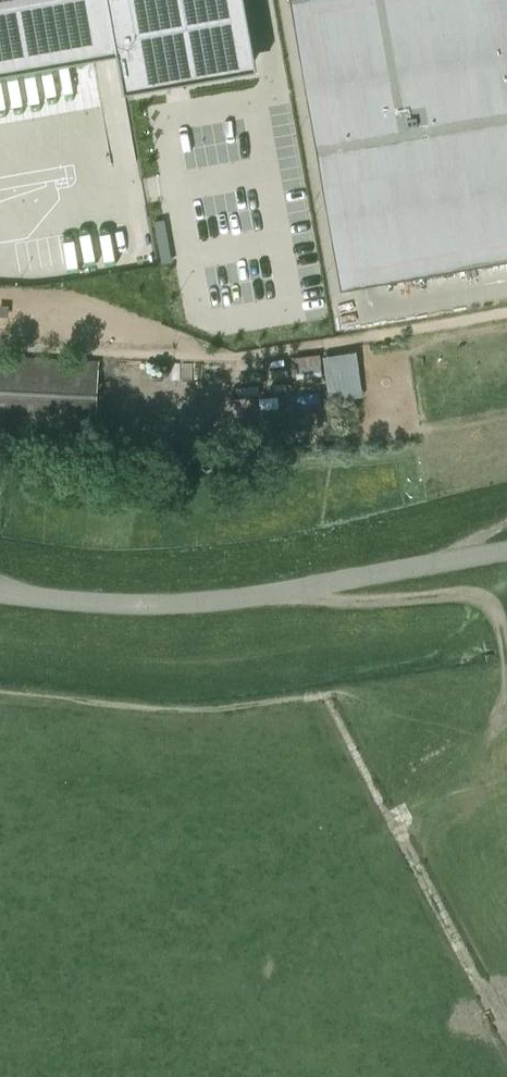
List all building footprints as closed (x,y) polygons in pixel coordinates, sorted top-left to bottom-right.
[(120,53),(127,92),(260,69),(248,0),(0,0),(0,75),(120,53)] [(342,290),(506,261),(506,0),(291,0),(342,290)] [(324,385),(324,396),(355,395),(353,351),(291,354),(292,386),(324,385)] [(96,424),(99,363),(0,358),(0,425),(96,430),(96,424)]
